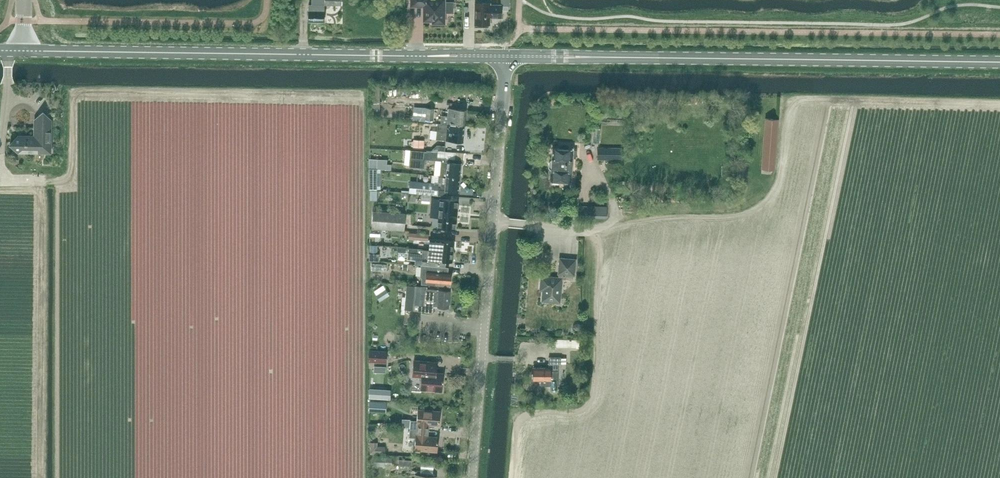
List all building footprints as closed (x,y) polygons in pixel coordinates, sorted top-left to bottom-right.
[(342,0),(312,0),(312,6),(309,6),(308,23),(324,24),(324,6),(342,7),(342,0)] [(411,6),(424,6),(423,21),(432,21),(432,23),(444,23),(445,12),(453,12),(453,2),(445,2),(445,0),(411,0),(411,6)] [(490,5),(490,3),(475,3),(475,24),(490,24),(490,16),(494,16),(494,17),(501,17),(501,5),(490,5)] [(406,106),(405,120),(425,122),(425,119),(433,119),(434,108),(406,106)] [(440,123),(464,125),(466,109),(449,108),(448,115),(441,115),(440,123)] [(51,153),(51,120),(43,111),(35,120),(39,124),(39,136),(18,135),(10,144),(18,152),(26,145),(38,145),(38,152),(51,153)] [(765,118),(762,168),(774,169),(778,119),(765,118)] [(437,124),(436,139),(444,139),(449,140),(463,141),(464,125),(440,123),(437,123),(437,124)] [(594,128),(593,143),(600,143),(601,129),(594,128)] [(573,150),(573,149),(553,148),(552,160),(551,159),(549,161),(548,167),(551,170),(550,181),(571,182),(573,160),(576,160),(576,150),(573,150)] [(597,148),(597,160),(623,161),(622,148),(597,148)] [(406,150),(405,163),(410,164),(409,167),(424,168),(425,159),(435,160),(436,160),(434,175),(435,175),(443,176),(459,177),(460,163),(461,159),(446,158),(437,157),(438,151),(426,150),(426,151),(411,150),(406,150)] [(384,160),(369,159),(369,168),(377,169),(391,169),(391,164),(390,164),(384,164),(384,160)] [(369,168),(369,189),(381,189),(381,169),(377,169),(369,168)] [(432,178),(432,182),(434,183),(434,184),(438,184),(438,189),(443,189),(446,190),(455,191),(458,191),(459,177),(443,176),(435,175),(434,175),(433,175),(432,175),(432,177),(432,178)] [(416,187),(416,193),(424,194),(433,195),(437,195),(438,189),(438,184),(434,184),(434,183),(432,182),(417,181),(416,187)] [(432,198),(430,217),(439,218),(438,227),(455,229),(456,220),(457,209),(458,200),(440,198),(432,198)] [(462,219),(471,219),(472,201),(462,201),(462,219)] [(606,218),(607,207),(581,206),(581,217),(606,218)] [(404,229),(405,213),(373,210),(371,227),(404,229)] [(427,241),(428,234),(409,232),(409,239),(427,241)] [(430,239),(429,249),(453,252),(454,241),(430,239)] [(409,248),(408,259),(415,259),(415,264),(424,265),(435,266),(436,260),(452,262),(453,252),(429,249),(429,250),(409,248)] [(390,266),(390,258),(373,258),(373,266),(390,266)] [(573,280),(575,260),(560,259),(558,278),(541,276),(541,286),(544,287),(542,301),(559,302),(561,279),(573,280)] [(424,265),(423,277),(426,279),(426,285),(450,287),(451,274),(445,273),(445,268),(448,268),(448,267),(435,266),(424,265)] [(376,285),(378,290),(389,286),(387,280),(376,285)] [(427,287),(425,287),(407,285),(404,309),(413,310),(433,312),(434,306),(448,307),(449,291),(426,290),(427,287)] [(386,352),(370,351),(369,361),(381,362),(381,359),(385,359),(386,352)] [(561,364),(561,357),(543,357),(542,364),(544,364),(544,368),(533,368),(533,373),(532,373),(532,378),(533,378),(533,380),(541,380),(541,386),(550,386),(550,388),(551,390),(552,391),(554,392),(556,391),(557,390),(557,388),(558,380),(558,364),(561,364)] [(430,372),(430,361),(414,360),(413,371),(422,372),(421,389),(441,391),(442,381),(443,381),(443,379),(442,379),(443,377),(435,376),(436,373),(430,372)] [(370,402),(369,410),(381,410),(382,402),(370,402)] [(439,425),(440,411),(418,409),(417,420),(410,420),(410,428),(424,430),(424,424),(439,425)] [(423,435),(424,430),(410,428),(409,437),(416,437),(415,449),(436,451),(438,437),(423,435)] [(377,443),(370,442),(370,453),(384,453),(384,446),(377,446),(377,443)] [(391,458),(374,457),(373,465),(391,466),(391,458)]
